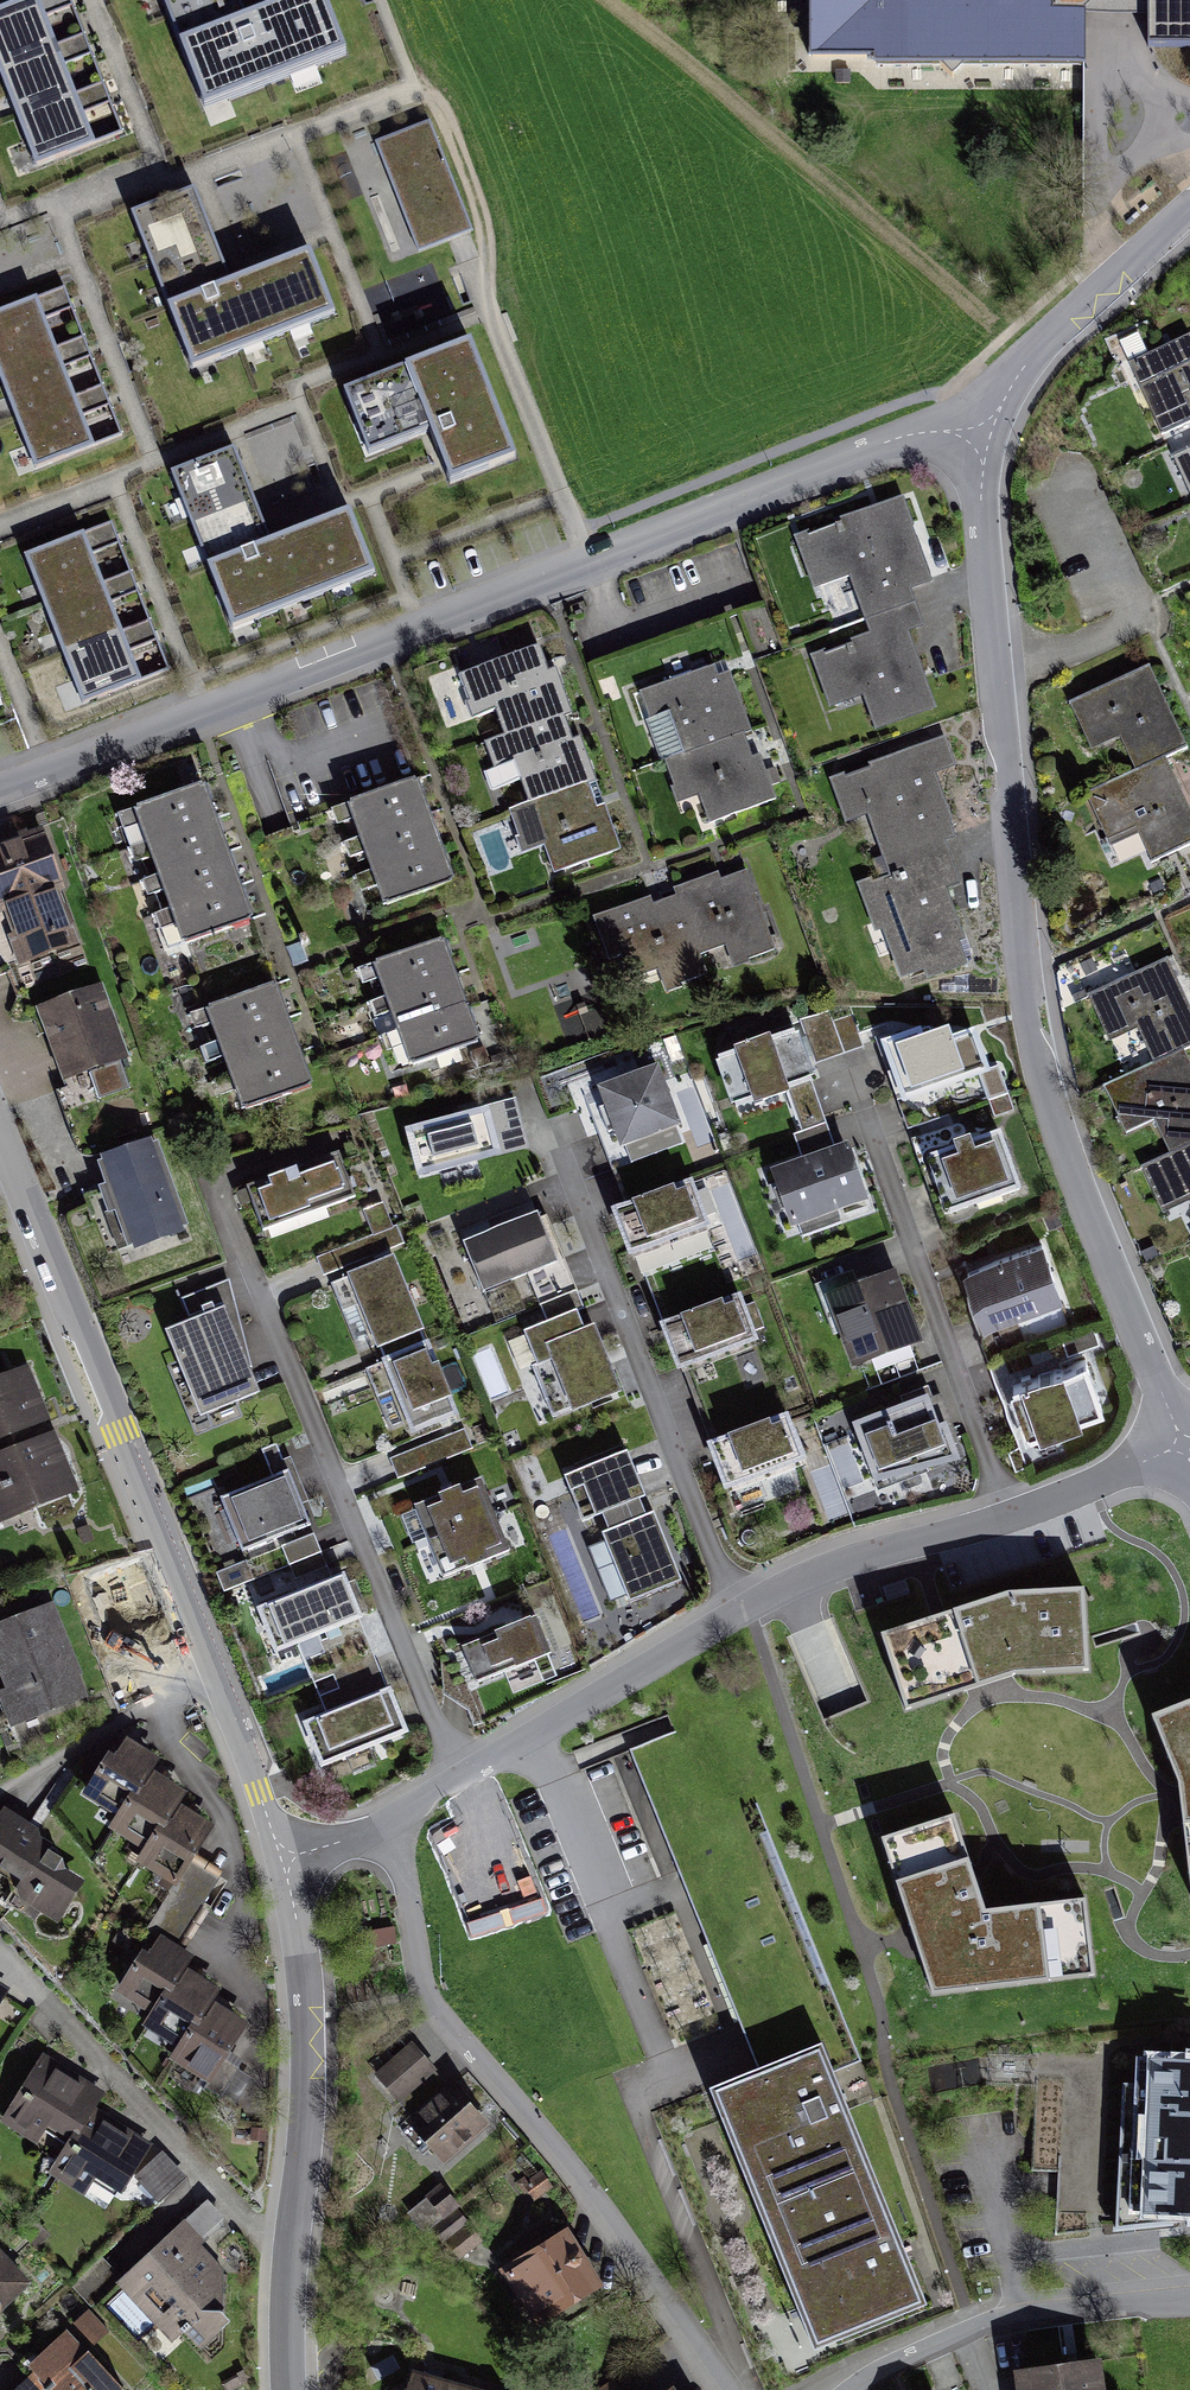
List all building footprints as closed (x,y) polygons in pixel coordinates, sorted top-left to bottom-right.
[(205,132),(339,81),(315,20),(243,48),(224,0),(154,0),(205,132)] [(800,61),(1084,66),(1087,9),(1097,0),(801,0),(800,61)] [(0,29),(0,89),(34,178),(91,157),(36,15),(0,29)] [(432,131),(382,150),(421,254),(471,236),(432,131)] [(191,208),(134,229),(188,377),(328,326),(308,271),(225,301),(191,208)] [(0,326),(0,368),(38,472),(89,454),(37,313),(0,326)] [(1189,336),(1129,363),(1160,432),(1189,418),(1189,339),(1189,336)] [(468,365),(344,413),(366,472),(427,449),(448,503),(512,479),(468,365)] [(1173,457),(1189,495),(1189,449),(1173,457)] [(232,466),(168,491),(229,643),(367,588),(345,534),(270,563),(232,466)] [(903,501),(793,540),(812,592),(847,580),(869,640),(811,661),(830,712),(863,700),(876,735),(936,713),(911,644),(926,639),(909,591),(932,583),(903,501)] [(81,546),(27,566),(82,711),(137,690),(81,546)] [(538,657),(457,686),(473,731),(494,724),(500,740),(483,747),(493,775),(526,763),(533,783),(522,787),(530,810),(510,817),(526,862),(545,856),(556,886),(624,862),(561,682),(549,687),(538,657)] [(1150,667),(1071,703),(1092,750),(1121,736),(1136,768),(1164,755),(1186,745),(1150,667)] [(731,669),(643,700),(680,808),(695,803),(707,837),(780,811),(731,669)] [(948,745),(833,785),(848,828),(866,821),(890,883),(867,892),(878,933),(887,929),(902,978),(969,957),(949,898),(961,895),(947,850),(959,845),(940,783),(958,776),(948,745)] [(1084,791),(1109,845),(1141,831),(1153,857),(1189,841),(1189,812),(1164,755),(1136,768),(1084,791)] [(418,791),(340,817),(375,920),(453,893),(418,791)] [(211,798),(138,821),(176,943),(249,921),(211,798)] [(0,859),(0,908),(20,902),(30,934),(14,939),(25,975),(83,957),(65,896),(72,893),(56,842),(0,859)] [(750,874),(603,925),(622,980),(660,966),(670,993),(709,979),(702,959),(727,950),(734,968),(778,952),(750,874)] [(456,945),(385,969),(420,1069),(490,1045),(456,945)] [(1084,998),(1108,1052),(1145,1035),(1160,1066),(1189,1053),(1189,994),(1173,958),(1084,998)] [(288,989),(219,1012),(252,1111),(321,1088),(288,989)] [(104,991),(40,1011),(64,1084),(128,1063),(104,991)] [(961,1018),(930,1029),(896,1040),(917,1103),(1004,1074),(989,1029),(967,1037),(961,1018)] [(805,1029),(716,1060),(735,1113),(824,1082),(805,1029)] [(1189,1150),(1189,1056),(1189,1053),(1160,1066),(1108,1090),(1120,1117),(1150,1104),(1174,1157),(1189,1150)] [(663,1067),(600,1092),(621,1145),(684,1121),(663,1067)] [(502,1114),(421,1137),(433,1180),(515,1158),(502,1114)] [(934,1157),(957,1218),(1036,1188),(1013,1127),(934,1157)] [(858,1145),(779,1176),(801,1231),(879,1200),(858,1145)] [(162,1149),(109,1167),(137,1251),(191,1233),(162,1149)] [(1141,1172),(1164,1221),(1189,1209),(1189,1150),(1174,1157),(1141,1172)] [(348,1159),(259,1191),(272,1228),(362,1196),(348,1159)] [(702,1179),(622,1212),(642,1261),(722,1229),(702,1179)] [(376,1255),(402,1246),(387,1201),(361,1210),(376,1255)] [(550,1216),(470,1248),(489,1297),(570,1265),(550,1216)] [(1051,1239),(968,1275),(989,1324),(1073,1289),(1051,1239)] [(405,1260),(337,1286),(347,1313),(374,1303),(390,1347),(432,1331),(405,1260)] [(856,1274),(816,1290),(844,1364),(867,1355),(872,1368),(931,1345),(902,1269),(860,1285),(856,1274)] [(747,1296),(670,1328),(689,1374),(766,1343),(747,1296)] [(239,1314),(177,1336),(209,1422),(270,1399),(239,1314)] [(583,1315),(533,1334),(546,1368),(563,1362),(583,1413),(630,1394),(605,1331),(591,1336),(583,1315)] [(1067,1337),(1071,1352),(1100,1343),(1096,1329),(1067,1337)] [(439,1346),(372,1371),(383,1402),(407,1393),(422,1434),(466,1418),(439,1346)] [(1097,1357),(1016,1387),(1036,1441),(1117,1411),(1097,1357)] [(0,1385),(0,1443),(54,1422),(35,1372),(0,1385)] [(855,1429),(881,1493),(968,1459),(943,1395),(855,1429)] [(798,1417),(722,1448),(740,1493),(816,1462),(798,1417)] [(465,1427),(390,1458),(399,1478),(473,1448),(465,1427)] [(0,1458),(0,1523),(78,1494),(56,1436),(0,1458)] [(640,1455),(574,1480),(592,1525),(611,1518),(617,1533),(609,1536),(638,1611),(693,1589),(664,1516),(655,1520),(648,1503),(658,1502),(640,1455)] [(301,1471),(227,1500),(248,1555),(322,1526),(301,1471)] [(482,1486),(409,1516),(436,1584),(509,1554),(482,1486)] [(281,1544),(295,1580),(329,1567),(315,1531),(281,1544)] [(256,1601),(286,1591),(280,1573),(250,1583),(256,1601)] [(358,1576),(265,1612),(283,1658),(306,1649),(332,1718),(319,1723),(337,1770),(421,1737),(404,1693),(391,1698),(363,1626),(375,1621),(358,1576)] [(1088,1662),(1084,1589),(1009,1593),(881,1635),(903,1702),(946,1688),(944,1682),(1007,1660),(1043,1658),(1043,1664),(1088,1662)] [(0,1636),(0,1663),(10,1689),(0,1692),(0,1707),(10,1733),(89,1702),(56,1615),(0,1636)] [(547,1621),(467,1646),(480,1686),(560,1660),(547,1621)] [(775,2061),(711,2088),(817,2345),(929,2299),(830,2058),(855,2047),(767,1833),(789,1825),(726,1672),(666,1711),(675,1732),(627,1752),(644,1794),(664,1786),(711,1900),(695,1907),(741,2018),(755,2012),(775,2061)] [(1159,1714),(1176,1757),(1183,1754),(1189,1772),(1189,1701),(1159,1714)] [(170,1764),(129,1740),(92,1802),(126,1822),(120,1831),(156,1852),(149,1863),(189,1886),(221,1832),(188,1813),(196,1800),(161,1779),(170,1764)] [(1093,1967),(1085,1899),(986,1911),(955,1816),(889,1837),(897,1861),(904,1859),(924,1920),(917,1923),(935,1978),(973,1973),(974,1981),(1019,1976),(1018,1969),(1047,1966),(1048,1972),(1093,1967)] [(11,1818),(0,1838),(0,1866),(29,1883),(19,1900),(63,1925),(86,1886),(42,1861),(53,1842),(11,1818)] [(197,1962),(164,1940),(125,1999),(157,2014),(151,2028),(188,2048),(182,2061),(228,2090),(255,2033),(221,2013),(230,1996),(193,1974),(197,1962)] [(11,1999),(0,1992),(0,2018),(11,1999)] [(416,2048),(380,2080),(408,2110),(444,2078),(416,2048)] [(37,2060),(0,2116),(0,2127),(41,2154),(54,2135),(70,2146),(52,2175),(91,2200),(101,2184),(125,2199),(150,2161),(87,2119),(99,2101),(37,2060)] [(1140,2063),(1140,2085),(1125,2085),(1117,2230),(1171,2227),(1183,2216),(1189,2216),(1189,2062),(1140,2063)] [(467,2092),(420,2129),(449,2166),(497,2129),(467,2092)] [(207,2211),(122,2289),(173,2344),(239,2284),(205,2248),(225,2230),(207,2211)] [(564,2231),(504,2268),(536,2321),(596,2284),(564,2231)] [(33,2299),(33,2277),(0,2248),(0,2323),(33,2299)] [(24,2389),(129,2389),(75,2332),(45,2372),(24,2389)] [(1024,2376),(1026,2389),(1119,2389),(1115,2361),(1024,2376)] [(415,2377),(410,2389),(462,2389),(415,2377)]
